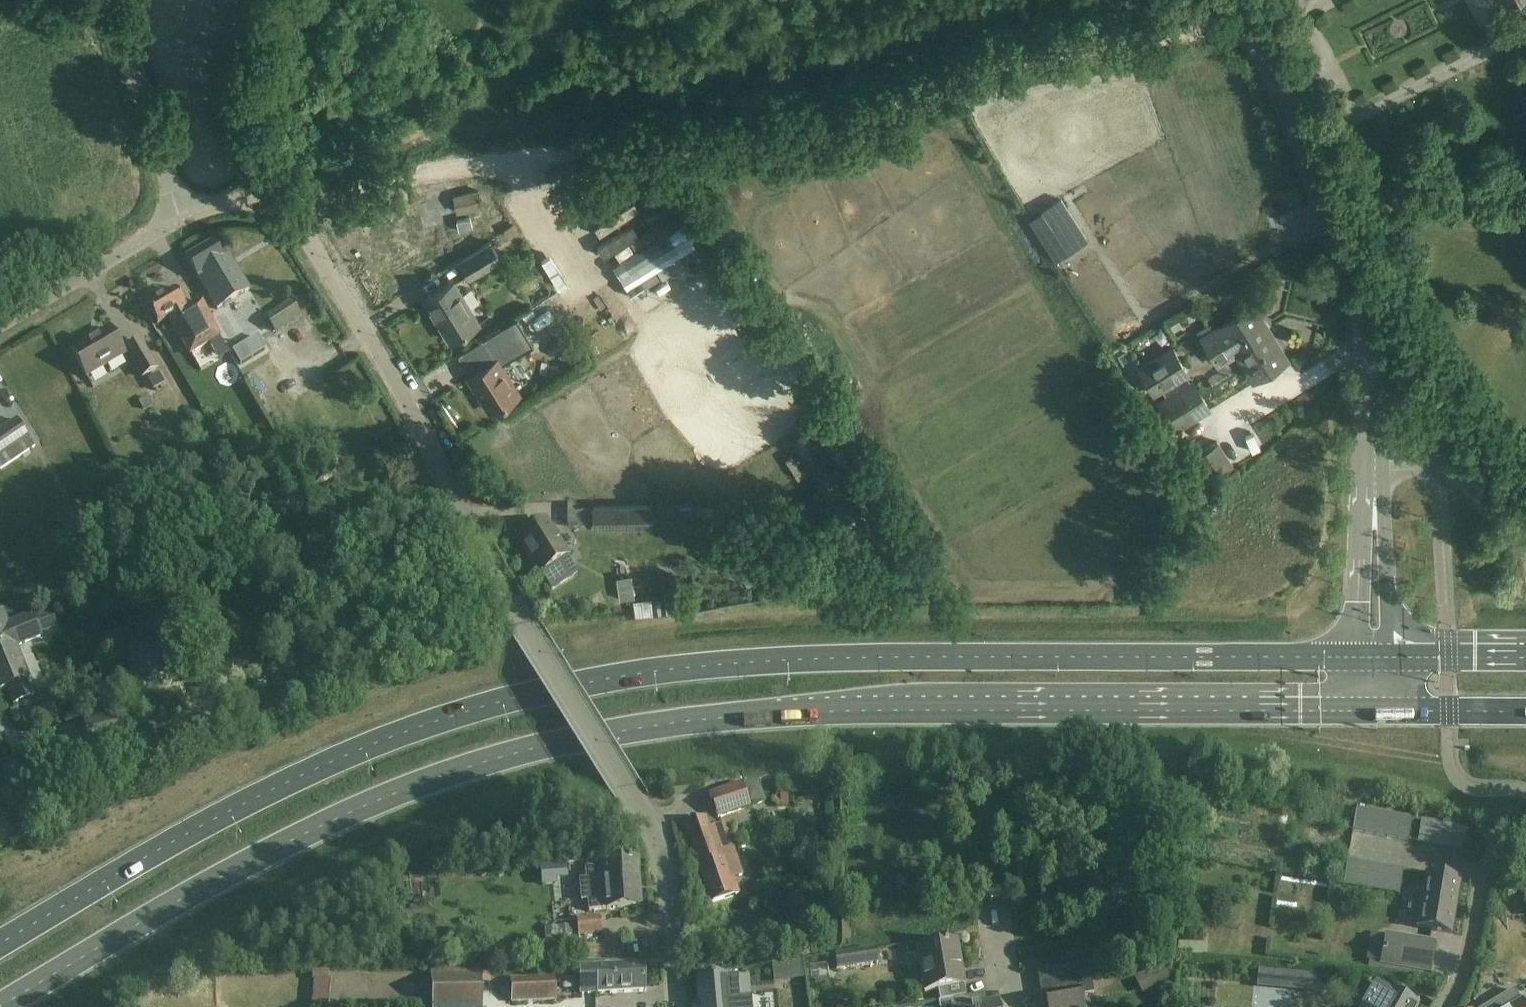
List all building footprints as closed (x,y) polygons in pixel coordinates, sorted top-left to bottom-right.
[(595,204),(647,187),(644,177),(591,194),(595,204)] [(637,203),(648,220),(672,258),(691,246),(679,225),(680,224),(659,190),(637,203)] [(454,197),(457,212),(482,207),(478,191),(454,197)] [(1061,199),(1031,219),(1044,240),(1046,238),(1059,258),(1088,240),(1061,199)] [(459,261),(470,279),(502,260),(491,242),(459,261)] [(186,259),(197,276),(217,311),(249,291),(230,260),(224,263),(212,244),(186,259)] [(673,292),(691,281),(676,256),(657,268),(673,292)] [(453,282),(441,289),(424,300),(450,341),(479,323),(453,282)] [(147,308),(158,325),(168,319),(190,357),(223,337),(205,304),(188,314),(175,292),(147,308)] [(1236,353),(1253,381),(1287,360),(1254,306),(1201,338),(1217,364),(1236,353)] [(71,353),(82,370),(87,379),(125,356),(109,330),(71,353)] [(237,331),(224,339),(232,353),(245,346),(237,331)] [(239,351),(278,422),(296,413),(282,388),(285,387),(259,339),(239,351)] [(140,343),(126,351),(142,378),(156,370),(140,343)] [(1160,405),(1174,429),(1209,408),(1194,384),(1193,385),(1187,375),(1188,374),(1172,349),(1138,370),(1154,395),(1158,393),(1164,403),(1160,405)] [(469,376),(491,412),(517,395),(495,359),(469,376)] [(0,471),(35,448),(17,421),(0,432),(0,471)] [(1219,441),(1193,457),(1208,479),(1234,463),(1219,441)] [(593,506),(593,526),(650,526),(650,506),(593,506)] [(524,522),(513,530),(519,539),(518,540),(540,575),(567,558),(545,522),(530,532),(524,522)] [(0,615),(0,692),(7,689),(13,706),(35,697),(15,647),(40,637),(32,617),(7,627),(2,614),(0,615)] [(130,651),(134,676),(179,670),(175,645),(130,651)] [(83,722),(89,747),(117,741),(111,716),(83,722)] [(742,784),(709,796),(718,819),(749,808),(762,803),(754,783),(742,784)] [(1353,833),(1364,835),(1368,812),(1357,810),(1353,833)] [(1364,835),(1375,837),(1379,814),(1368,812),(1364,835)] [(1375,837),(1386,838),(1390,816),(1379,814),(1375,837)] [(1386,838),(1397,840),(1401,817),(1390,816),(1386,838)] [(1401,817),(1397,840),(1408,842),(1412,819),(1401,817)] [(737,858),(726,826),(709,831),(705,820),(685,827),(711,905),(738,896),(727,862),(737,858)] [(1417,843),(1429,845),(1432,824),(1421,822),(1417,843)] [(1429,845),(1440,848),(1444,826),(1432,824),(1429,845)] [(1440,848),(1451,850),(1455,828),(1444,826),(1440,848)] [(1455,828),(1451,850),(1462,852),(1466,830),(1455,828)] [(1344,885),(1355,887),(1359,864),(1348,863),(1344,885)] [(1355,887),(1366,889),(1370,866),(1359,864),(1355,887)] [(1366,889),(1377,891),(1381,868),(1370,866),(1366,889)] [(585,880),(579,880),(581,901),(587,901),(588,912),(606,910),(640,908),(636,869),(604,872),(604,867),(584,869),(585,880)] [(1377,891),(1388,893),(1392,870),(1381,868),(1377,891)] [(1392,870),(1388,893),(1399,895),(1403,872),(1392,870)] [(1425,875),(1416,929),(1451,934),(1460,881),(1425,875)] [(600,918),(577,921),(578,937),(602,934),(600,918)] [(1380,966),(1410,971),(1430,975),(1435,945),(1386,937),(1380,966)] [(957,943),(918,950),(917,950),(925,994),(964,987),(961,971),(957,971),(956,962),(960,961),(957,943)] [(834,957),(836,971),(878,965),(876,951),(834,957)] [(645,993),(644,966),(576,970),(578,997),(645,993)] [(802,968),(783,970),(785,982),(804,980),(802,968)] [(432,1006),(482,1006),(481,991),(490,991),(489,974),(480,975),(480,973),(431,973),(432,1006)] [(738,977),(699,980),(701,1006),(728,1006),(727,1001),(740,1000),(738,977)] [(1047,1006),(1082,1006),(1079,991),(1092,989),(1090,977),(1055,983),(1057,994),(1045,996),(1047,1006)] [(511,980),(512,1003),(555,1002),(555,978),(511,980)] [(1418,1006),(1383,987),(1376,984),(1363,1006),(1418,1006)] [(1513,991),(1487,1006),(1523,1006),(1513,991)]
